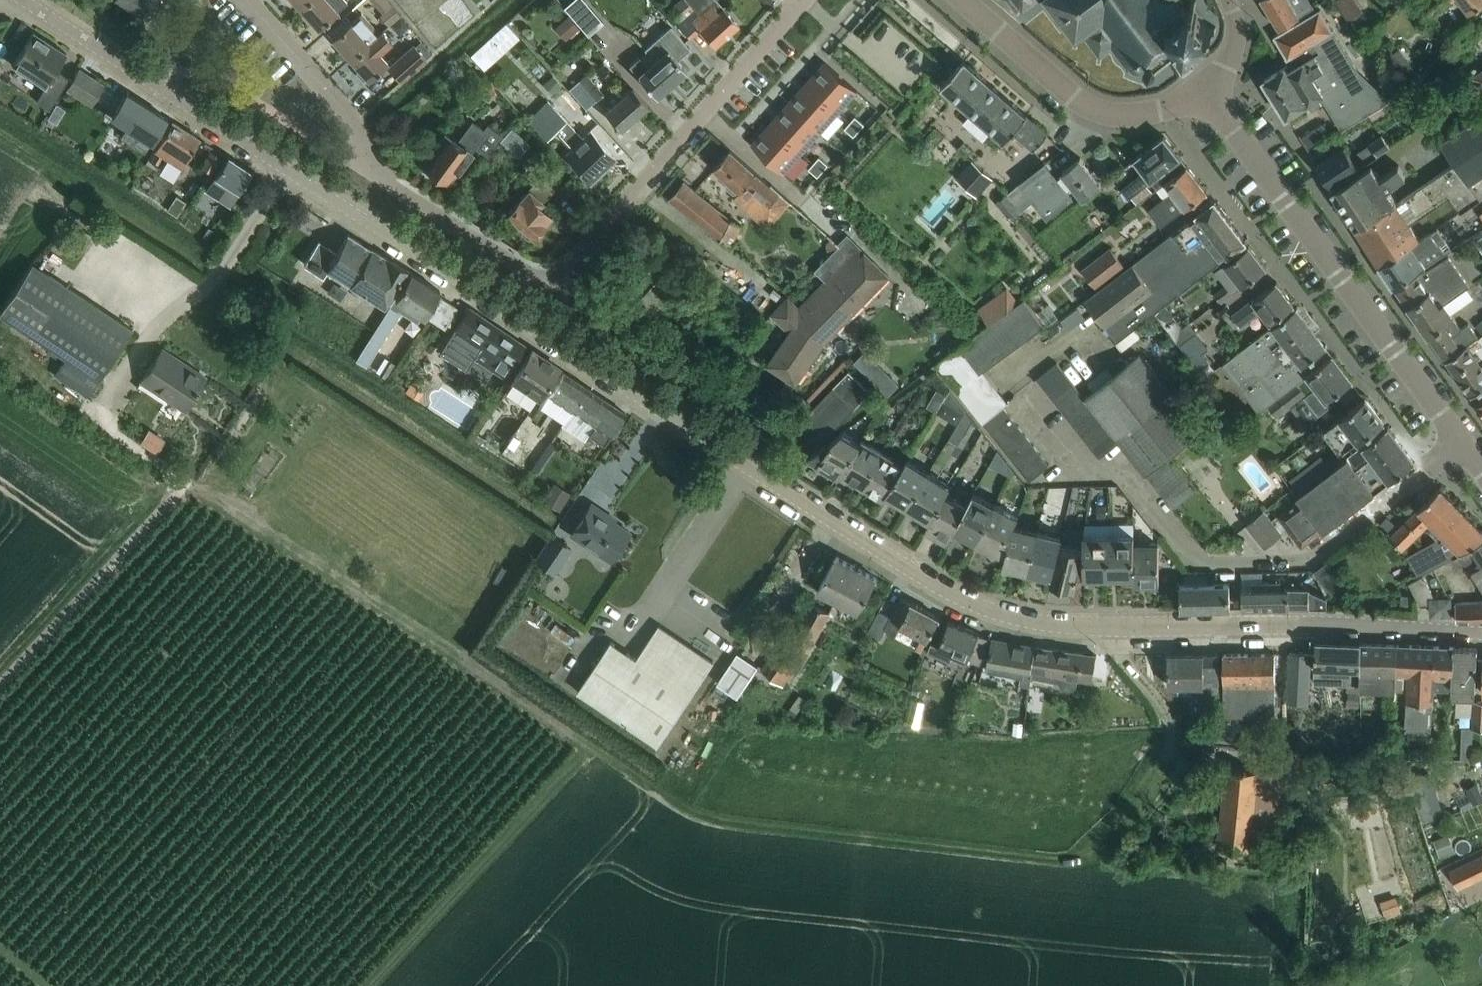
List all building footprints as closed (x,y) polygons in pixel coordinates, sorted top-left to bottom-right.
[(153,0),(117,0),(142,16),(153,0)] [(299,7),(317,28),(320,25),(326,31),(342,16),(336,10),(347,1),(347,0),(306,0),(299,7)] [(603,22),(585,0),(571,0),(564,6),(588,35),(603,22)] [(738,23),(722,6),(717,0),(676,0),(667,8),(677,19),(674,21),(675,23),(689,38),(699,29),(714,45),(738,23)] [(1018,10),(1022,7),(1023,7),(1032,0),(1010,0),(1018,10)] [(1062,18),(1066,15),(1076,28),(1075,32),(1078,33),(1079,28),(1085,24),(1100,44),(1099,48),(1102,48),(1102,44),(1113,36),(1115,39),(1115,41),(1115,42),(1116,44),(1117,46),(1118,48),(1120,49),(1122,50),(1124,50),(1127,55),(1127,59),(1128,60),(1129,62),(1129,63),(1131,64),(1132,66),(1133,66),(1135,67),(1137,68),(1139,68),(1141,68),(1144,66),(1146,65),(1146,64),(1147,62),(1148,61),(1149,62),(1153,63),(1157,60),(1157,57),(1180,39),(1184,44),(1183,50),(1189,51),(1190,44),(1208,30),(1215,31),(1216,25),(1209,24),(1195,6),(1196,0),(1190,0),(1189,5),(1185,8),(1183,5),(1183,3),(1183,2),(1182,0),(1048,0),(1062,18)] [(1296,17),(1312,7),(1307,0),(1262,0),(1279,27),(1296,17)] [(1469,12),(1481,2),(1481,0),(1460,0),(1469,12)] [(1361,116),(1389,98),(1358,68),(1332,30),(1318,7),(1291,25),(1281,31),(1273,35),(1286,56),(1284,58),(1288,63),(1263,79),(1266,85),(1263,87),(1278,112),(1282,110),(1286,116),(1308,102),(1312,109),(1320,104),(1316,97),(1323,93),(1344,127),(1361,116)] [(342,16),(326,31),(331,37),(349,58),(379,32),(378,31),(360,11),(351,20),(345,13),(342,16)] [(566,39),(579,27),(567,14),(554,26),(566,39)] [(1456,44),(1476,29),(1464,14),(1445,29),(1456,44)] [(639,57),(629,65),(642,80),(655,95),(685,69),(676,58),(689,47),(675,32),(671,26),(645,49),(654,59),(646,66),(639,57)] [(379,32),(349,58),(359,68),(356,72),(362,80),(367,77),(368,79),(387,62),(379,52),(392,40),(382,29),(381,28),(378,31),(379,32)] [(48,107),(57,93),(68,76),(56,69),(66,53),(32,31),(12,63),(45,84),(35,98),(48,107)] [(401,77),(423,57),(414,46),(391,67),(401,77)] [(1025,115),(963,59),(943,83),(943,82),(941,84),(972,110),(963,121),(982,139),(992,127),(1006,139),(1015,129),(1035,148),(1048,133),(1026,114),(1025,115)] [(824,60),(806,81),(838,110),(857,89),(824,60)] [(550,66),(530,84),(544,99),(563,82),(550,66)] [(91,101),(92,100),(103,83),(78,67),(67,86),(91,101)] [(1474,74),(1481,85),(1481,68),(1474,74)] [(491,94),(499,88),(485,72),(477,79),(491,94)] [(579,79),(569,88),(585,108),(596,99),(603,93),(585,73),(579,79)] [(838,110),(806,81),(788,102),(820,131),(838,110)] [(605,109),(604,110),(606,112),(619,127),(646,103),(633,88),(631,86),(612,103),(605,109)] [(151,140),(156,133),(166,116),(126,91),(111,114),(151,140)] [(547,100),(528,118),(547,138),(555,131),(570,147),(563,154),(576,167),(590,181),(615,157),(601,142),(589,130),(582,136),(547,100)] [(788,102),(769,122),(802,151),(820,131),(788,102)] [(54,128),(62,116),(53,110),(45,122),(54,128)] [(1440,141),(1454,161),(1470,183),(1481,175),(1481,112),(1440,141)] [(855,115),(850,121),(859,129),(864,123),(855,115)] [(181,165),(188,154),(199,137),(172,120),(149,158),(160,164),(165,155),(181,165)] [(484,129),(472,121),(458,141),(444,131),(432,147),(421,163),(422,163),(421,164),(422,165),(422,164),(447,183),(448,182),(447,181),(456,170),(457,171),(458,169),(457,169),(462,162),(463,160),(466,156),(465,155),(474,143),(488,153),(502,135),(487,125),(484,129)] [(850,121),(844,127),(853,135),(859,129),(850,121)] [(784,172),(802,151),(769,122),(751,143),(784,172)] [(1323,122),(1302,135),(1309,146),(1329,133),(1323,122)] [(511,127),(501,139),(518,154),(528,143),(511,127)] [(1143,171),(1121,188),(1128,197),(1131,195),(1147,183),(1150,180),(1156,188),(1166,180),(1187,164),(1164,134),(1160,137),(1133,158),(1143,171)] [(1331,184),(1391,145),(1384,134),(1352,154),(1345,144),(1316,162),(1331,184)] [(991,174),(1007,155),(987,138),(971,157),(991,174)] [(1322,140),(1314,146),(1319,154),(1328,149),(1322,140)] [(730,148),(713,168),(728,181),(726,183),(726,185),(735,193),(737,193),(738,191),(740,192),(747,184),(770,204),(780,192),(770,184),(731,149),(730,148)] [(211,172),(221,156),(210,149),(200,164),(211,172)] [(230,205),(239,189),(251,171),(227,155),(215,173),(204,190),(230,205)] [(819,155),(814,161),(822,169),(828,163),(819,155)] [(1029,175),(1020,182),(1034,199),(1047,215),(1071,195),(1067,190),(1073,185),(1083,197),(1101,183),(1099,181),(1098,180),(1101,178),(1094,169),(1091,171),(1081,159),(1082,158),(1080,156),(1074,161),(1062,170),(1064,173),(1057,178),(1045,162),(1029,175)] [(976,193),(991,175),(972,158),(956,176),(976,193)] [(814,161),(808,167),(817,175),(822,169),(814,161)] [(1480,197),(1470,183),(1454,161),(1407,194),(1397,201),(1355,228),(1378,264),(1420,237),(1411,223),(1451,196),(1461,210),(1480,197)] [(1380,175),(1371,162),(1346,178),(1330,190),(1355,228),(1397,201),(1387,186),(1405,174),(1398,164),(1380,175)] [(1164,197),(1148,209),(1160,226),(1191,202),(1207,190),(1187,164),(1166,180),(1156,188),(1164,197)] [(533,235),(551,215),(540,204),(554,188),(539,175),(520,197),(507,212),(522,225),(521,226),(521,230),(527,236),(532,235),(533,235)] [(831,178),(823,192),(834,198),(842,184),(831,178)] [(728,249),(740,225),(731,219),(698,194),(683,181),(668,198),(728,249)] [(1020,182),(1008,192),(1022,209),(1034,199),(1020,182)] [(1010,218),(1022,209),(1008,192),(996,201),(1010,218)] [(1133,262),(1085,299),(1105,324),(1117,340),(1155,311),(1165,303),(1221,260),(1246,241),(1246,240),(1245,238),(1244,238),(1216,201),(1215,201),(1215,199),(1214,200),(1214,199),(1198,211),(1179,226),(1166,236),(1132,262),(1133,262)] [(1273,248),(1281,243),(1269,224),(1261,230),(1273,248)] [(1420,237),(1378,264),(1392,285),(1409,274),(1429,261),(1451,247),(1444,237),(1438,226),(1430,231),(1420,237)] [(351,239),(345,236),(335,251),(319,240),(303,263),(322,275),(327,266),(383,303),(394,285),(405,268),(389,258),(388,259),(371,248),(369,252),(363,248),(365,244),(352,236),(351,239)] [(850,239),(847,236),(839,244),(831,252),(814,269),(824,279),(798,306),(787,296),(771,313),(790,331),(768,363),(796,382),(807,366),(823,342),(889,275),(850,239)] [(1216,270),(1226,282),(1233,292),(1242,284),(1250,278),(1265,266),(1248,244),(1232,256),(1225,262),(1216,270)] [(1095,287),(1125,265),(1110,246),(1081,268),(1095,287)] [(1462,328),(1444,303),(1469,285),(1448,255),(1417,274),(1396,289),(1445,359),(1466,344),(1477,335),(1468,323),(1462,328)] [(0,312),(0,315),(31,335),(39,341),(63,357),(52,375),(85,397),(87,394),(99,376),(120,345),(131,328),(65,284),(34,263),(33,262),(22,278),(0,312)] [(427,315),(440,295),(437,293),(439,290),(410,271),(394,296),(423,315),(424,313),(427,315)] [(1270,321),(1293,303),(1276,280),(1253,298),(1231,315),(1238,324),(1260,307),(1270,321)] [(1221,301),(1233,292),(1226,282),(1214,292),(1221,301)] [(1005,285),(978,306),(990,321),(1006,309),(1017,301),(1005,285)] [(761,312),(769,298),(758,292),(750,307),(761,312)] [(444,326),(446,322),(457,306),(440,295),(427,315),(444,326)] [(990,321),(948,353),(958,367),(968,360),(979,374),(984,369),(1035,330),(1043,324),(1023,297),(1017,301),(1006,309),(990,321)] [(1182,325),(1165,303),(1155,311),(1179,343),(1196,331),(1188,321),(1182,325)] [(504,376),(514,361),(525,345),(467,305),(456,322),(438,350),(485,380),(492,368),(504,376)] [(1304,315),(1297,307),(1298,307),(1296,305),(1240,348),(1222,363),(1259,411),(1267,404),(1285,390),(1307,372),(1332,353),(1326,345),(1327,344),(1325,343),(1309,322),(1313,319),(1308,312),(1304,315)] [(1196,331),(1179,343),(1191,359),(1199,369),(1209,361),(1201,351),(1208,346),(1196,331)] [(1105,366),(1114,358),(1092,335),(1083,343),(1105,366)] [(1477,403),(1481,400),(1481,366),(1466,344),(1445,359),(1477,403)] [(547,384),(548,383),(559,366),(532,348),(513,377),(539,395),(546,384),(547,384)] [(173,363),(158,353),(139,381),(182,410),(194,393),(205,377),(177,358),(173,363)] [(1116,434),(1171,392),(1139,353),(1085,395),(1116,434)] [(1285,390),(1267,404),(1276,416),(1304,394),(1319,413),(1332,404),(1327,398),(1336,391),(1352,379),(1332,353),(1307,372),(1285,390)] [(1045,387),(1065,371),(1057,361),(1037,377),(1045,387)] [(827,435),(840,421),(871,389),(849,369),(805,415),(827,435)] [(572,408),(587,386),(563,370),(531,418),(540,424),(548,410),(563,420),(572,408)] [(1052,397),(1073,381),(1065,371),(1045,387),(1052,397)] [(1060,407),(1080,391),(1073,381),(1052,397),(1060,407)] [(418,399),(423,391),(411,383),(406,391),(418,399)] [(563,420),(561,423),(583,439),(588,432),(603,442),(610,433),(610,434),(624,413),(625,412),(610,401),(587,386),(572,408),(563,420)] [(782,408),(789,398),(776,388),(768,399),(782,408)] [(936,388),(927,404),(936,410),(946,394),(936,388)] [(1068,417),(1089,401),(1080,391),(1060,407),(1068,417)] [(1173,507),(1189,494),(1199,486),(1182,464),(1172,452),(1194,435),(1201,429),(1171,392),(1116,434),(1173,507)] [(1350,446),(1358,440),(1384,420),(1365,396),(1340,416),(1331,423),(1350,446)] [(1076,426),(1096,410),(1089,401),(1068,417),(1076,426)] [(991,431),(1012,416),(1003,405),(983,421),(984,422),(984,421),(991,431)] [(1083,436),(1103,420),(1096,410),(1076,426),(1083,436)] [(999,440),(1018,425),(1012,416),(991,431),(999,440)] [(1091,446),(1111,430),(1103,420),(1083,436),(1091,446)] [(1006,450),(1026,434),(1018,425),(999,440),(1006,450)] [(1324,530),(1411,465),(1394,436),(1395,435),(1388,425),(1363,444),(1370,453),(1355,465),(1348,455),(1331,468),(1305,488),(1297,495),(1298,496),(1276,513),(1301,545),(1322,529),(1324,530)] [(1099,456),(1119,440),(1111,430),(1091,446),(1099,456)] [(839,478),(842,474),(861,443),(841,432),(833,438),(829,445),(826,443),(807,458),(817,464),(817,465),(839,478)] [(1014,460),(1034,444),(1026,434),(1006,450),(1014,460)] [(513,449),(519,440),(513,435),(507,444),(513,449)] [(863,486),(884,451),(863,439),(861,443),(842,474),(863,486)] [(1021,469),(1041,454),(1034,444),(1014,460),(1021,469)] [(884,499),(887,494),(904,464),(884,451),(863,486),(884,499)] [(1029,479),(1049,464),(1041,454),(1021,469),(1029,479)] [(567,461),(556,479),(573,490),(585,473),(567,461)] [(909,508),(924,482),(929,474),(907,461),(904,464),(887,494),(909,508)] [(1313,463),(1296,476),(1305,488),(1322,475),(1313,463)] [(930,520),(944,496),(950,485),(929,474),(924,482),(909,508),(930,520)] [(1196,494),(1225,524),(1245,506),(1216,475),(1196,494)] [(1390,535),(1402,548),(1425,525),(1436,537),(1420,546),(1432,568),(1452,556),(1481,538),(1481,528),(1440,486),(1418,507),(1419,507),(1390,535)] [(977,540),(987,521),(996,504),(974,493),(966,508),(954,529),(976,540),(977,539),(977,540)] [(947,543),(954,529),(966,508),(944,496),(930,520),(924,531),(947,543)] [(609,559),(629,531),(603,513),(604,511),(591,503),(570,533),(609,559)] [(1005,553),(1012,526),(1017,515),(996,504),(987,521),(977,540),(998,551),(999,550),(1005,553)] [(1265,544),(1281,531),(1263,509),(1247,522),(1265,544)] [(1029,571),(1038,532),(1012,526),(1005,553),(1003,564),(1029,571)] [(1051,576),(1059,545),(1060,537),(1038,532),(1029,571),(1051,576)] [(555,573),(572,547),(550,533),(533,558),(555,573)] [(1083,576),(1110,575),(1110,534),(1084,533),(1084,550),(1083,574),(1083,576)] [(1134,543),(1133,534),(1113,534),(1110,534),(1110,575),(1133,575),(1133,543),(1134,543)] [(1452,556),(1458,565),(1463,562),(1474,577),(1480,586),(1481,590),(1481,538),(1452,556)] [(1133,585),(1158,584),(1158,543),(1134,543),(1133,543),(1133,575),(1133,585)] [(1074,589),(1077,574),(1083,574),(1084,550),(1059,545),(1051,576),(1049,583),(1074,589)] [(857,612),(867,594),(877,577),(836,555),(817,590),(857,612)] [(1415,577),(1409,580),(1416,594),(1417,602),(1428,602),(1428,594),(1433,594),(1424,572),(1419,575),(1415,577)] [(1447,576),(1450,598),(1470,595),(1468,574),(1447,576)] [(1326,607),(1326,604),(1326,596),(1308,588),(1280,587),(1280,580),(1251,581),(1251,586),(1249,586),(1249,587),(1241,588),(1242,607),(1326,607)] [(1180,609),(1230,607),(1229,582),(1179,584),(1180,609)] [(911,601),(901,596),(891,616),(878,610),(868,629),(881,636),(885,627),(896,633),(902,623),(922,635),(915,647),(921,650),(930,634),(940,616),(911,601)] [(1432,613),(1449,612),(1449,597),(1432,598),(1432,613)] [(1457,598),(1456,619),(1481,620),(1481,621),(1481,599),(1457,598)] [(775,649),(761,668),(781,682),(794,663),(798,667),(828,612),(812,600),(782,655),(775,649)] [(979,662),(981,655),(989,637),(978,633),(978,632),(949,620),(939,644),(931,641),(928,650),(949,659),(953,651),(979,662)] [(714,660),(659,623),(637,657),(611,639),(577,690),(657,744),(714,660)] [(1030,682),(1035,645),(993,638),(989,657),(988,669),(1022,674),(1020,681),(1030,683),(1030,682)] [(1361,686),(1361,642),(1315,640),(1314,680),(1346,681),(1360,681),(1361,686)] [(1396,687),(1397,643),(1361,642),(1361,686),(1387,687),(1387,690),(1386,690),(1385,711),(1395,711),(1396,687)] [(1451,689),(1452,670),(1453,645),(1397,643),(1396,687),(1407,687),(1406,724),(1433,725),(1434,688),(1451,689)] [(1092,677),(1096,653),(1035,645),(1030,682),(1076,689),(1078,674),(1092,677)] [(1452,670),(1451,689),(1452,689),(1452,699),(1470,700),(1469,712),(1474,713),(1475,700),(1475,686),(1476,666),(1477,657),(1477,646),(1453,645),(1452,670)] [(738,651),(717,681),(738,695),(758,665),(738,651)] [(1308,700),(1309,672),(1310,652),(1290,651),(1287,697),(1287,699),(1308,700)] [(1203,653),(1203,652),(1168,652),(1168,683),(1199,683),(1199,712),(1206,712),(1206,707),(1207,708),(1219,685),(1219,673),(1219,653),(1203,653)] [(1275,652),(1223,652),(1223,672),(1223,679),(1223,709),(1229,715),(1269,715),(1275,709),(1275,666),(1275,652)] [(1475,700),(1473,725),(1473,727),(1481,727),(1481,700),(1475,700)] [(1462,725),(1461,757),(1472,757),(1472,755),(1473,727),(1473,725),(1472,725),(1462,725)] [(1224,786),(1218,845),(1250,848),(1258,769),(1226,766),(1224,786)] [(1470,855),(1481,850),(1481,833),(1464,841),(1470,855)] [(1450,868),(1459,887),(1481,876),(1481,853),(1450,868)]
